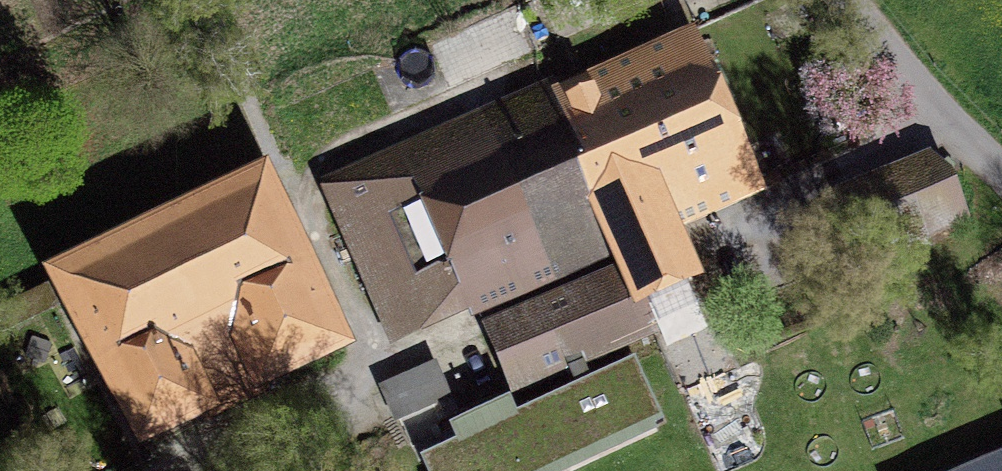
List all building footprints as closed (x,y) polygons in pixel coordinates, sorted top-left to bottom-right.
[(564,119),(612,229),(643,300),(688,281),(686,277),(690,275),(680,253),(676,255),(657,210),(735,176),(686,66),(564,119)] [(612,229),(564,119),(424,180),(412,152),(342,183),(335,194),(393,325),(612,229)] [(950,174),(934,159),(848,193),(872,254),(967,217),(950,174)] [(340,348),(263,185),(59,282),(69,300),(144,442),(233,399),(340,348)] [(635,359),(591,380),(581,359),(651,329),(628,274),(488,333),(511,388),(569,364),(579,385),(421,458),(427,470),(555,470),(663,421),(635,359)] [(0,310),(0,333),(69,300),(59,282),(0,310)] [(435,365),(382,388),(396,420),(448,397),(435,365)] [(973,470),(1001,470),(1001,458),(973,470)]
